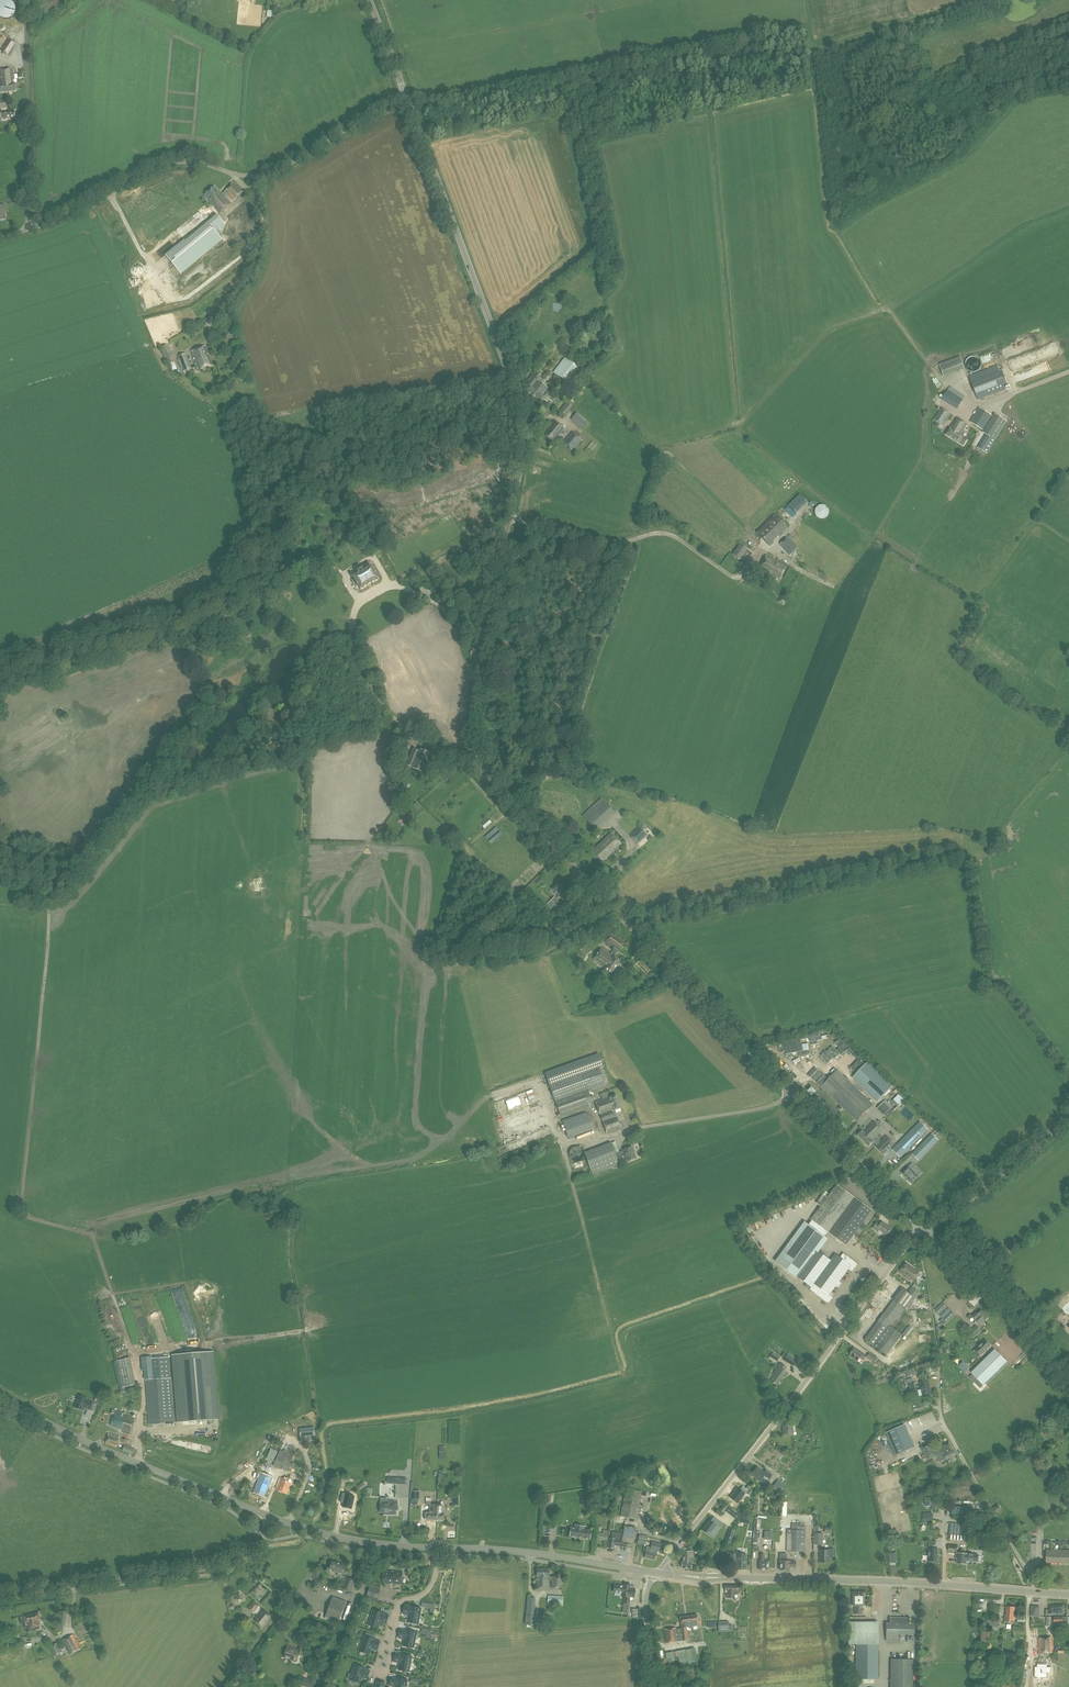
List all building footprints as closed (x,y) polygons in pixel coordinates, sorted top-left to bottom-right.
[(0,17),(1,17),(2,18),(3,18),(4,19),(5,19),(6,19),(7,19),(8,19),(9,18),(10,18),(11,18),(11,17),(12,17),(13,16),(14,15),(15,14),(15,13),(16,12),(16,11),(16,10),(16,9),(16,8),(16,7),(15,6),(15,5),(15,4),(14,4),(14,3),(13,2),(12,1),(11,1),(10,1),(10,0),(9,0),(4,0),(3,0),(3,1),(2,1),(1,1),(0,2),(0,16),(0,17)] [(0,51),(9,57),(17,45),(8,38),(0,51)] [(16,91),(15,83),(14,84),(12,69),(0,70),(0,81),(0,85),(0,93),(16,91)] [(1,119),(6,118),(15,118),(15,111),(6,111),(6,108),(6,101),(0,101),(0,108),(1,108),(1,119)] [(210,201),(209,202),(215,209),(220,213),(231,204),(225,197),(228,194),(234,201),(242,192),(233,182),(222,194),(221,192),(220,193),(214,186),(204,195),(210,201)] [(217,227),(197,214),(193,221),(213,234),(217,227)] [(183,237),(180,231),(171,235),(177,249),(187,245),(186,241),(187,240),(185,235),(183,237)] [(166,253),(173,247),(168,241),(152,252),(155,256),(159,253),(163,258),(167,255),(166,253)] [(211,268),(234,252),(229,244),(206,260),(211,268)] [(201,283),(205,293),(223,286),(219,276),(201,283)] [(161,348),(168,365),(174,362),(168,345),(161,348)] [(191,351),(198,371),(213,365),(205,346),(191,351)] [(1031,360),(1051,354),(1049,347),(1026,354),(1027,359),(1030,358),(1031,360)] [(183,368),(184,371),(191,368),(185,354),(178,357),(179,358),(178,359),(181,368),(183,368)] [(939,364),(944,377),(964,369),(960,356),(939,364)] [(966,366),(966,367),(966,368),(967,368),(967,369),(968,369),(968,370),(969,370),(969,371),(970,371),(971,372),(972,372),(974,372),(975,372),(976,372),(976,371),(977,371),(978,371),(978,370),(979,370),(979,369),(980,369),(980,368),(981,367),(981,366),(981,365),(981,364),(981,363),(981,362),(981,361),(981,360),(980,360),(980,359),(979,359),(979,358),(978,358),(978,357),(977,357),(976,356),(975,356),(974,356),(973,356),(972,356),(971,356),(970,357),(969,357),(969,358),(968,358),(968,359),(967,359),(967,360),(966,360),(966,361),(966,362),(965,363),(965,364),(966,365),(966,366)] [(554,372),(567,383),(579,368),(565,358),(554,372)] [(1044,365),(1018,374),(1020,380),(1046,370),(1044,365)] [(969,376),(978,400),(1006,389),(1005,386),(1008,385),(1003,370),(1000,371),(998,366),(969,376)] [(933,379),(936,378),(941,388),(944,387),(936,371),(931,374),(933,379)] [(525,389),(542,402),(545,398),(547,399),(556,387),(551,384),(548,388),(538,380),(541,376),(537,372),(528,384),(529,385),(525,389)] [(942,399),(957,409),(965,396),(950,387),(948,390),(942,399)] [(560,411),(565,415),(572,406),(571,406),(568,403),(567,402),(560,411)] [(992,414),(981,407),(971,422),(982,430),(992,414)] [(934,420),(943,426),(951,414),(941,408),(934,420)] [(571,419),(583,429),(589,422),(577,412),(571,419)] [(978,448),(985,452),(993,439),(995,440),(1007,421),(998,415),(986,435),(978,448)] [(958,442),(964,446),(968,439),(962,436),(962,435),(961,435),(967,424),(957,418),(950,428),(946,435),(958,442)] [(543,435),(553,443),(564,429),(554,420),(543,435)] [(563,443),(573,451),(582,440),(572,432),(563,443)] [(585,450),(590,454),(597,445),(593,442),(585,450)] [(815,514),(815,515),(816,515),(816,516),(817,517),(818,518),(819,518),(819,519),(820,519),(821,519),(822,519),(824,519),(825,518),(826,518),(826,517),(827,517),(828,516),(828,515),(828,514),(829,514),(829,513),(829,512),(829,511),(829,510),(828,509),(828,508),(827,507),(826,506),(824,505),(823,505),(821,505),(820,505),(819,505),(818,506),(817,506),(817,507),(816,507),(816,508),(815,509),(815,510),(815,511),(815,512),(815,513),(815,514)] [(766,542),(771,546),(774,543),(773,541),(779,536),(780,537),(788,529),(787,527),(775,515),(757,532),(766,542)] [(780,544),(790,555),(798,548),(788,537),(780,544)] [(733,554),(740,559),(747,549),(740,544),(733,554)] [(760,569),(780,579),(788,565),(778,560),(777,559),(776,560),(767,555),(760,569)] [(379,579),(372,567),(368,569),(366,566),(357,571),(359,574),(353,577),(361,590),(379,579)] [(413,768),(422,772),(423,769),(426,771),(430,761),(428,760),(430,753),(420,749),(419,752),(413,749),(407,765),(413,767),(413,768)] [(583,816),(595,829),(614,812),(601,798),(583,816)] [(481,824),(484,828),(491,823),(488,818),(481,824)] [(441,829),(450,839),(454,835),(444,825),(441,829)] [(630,836),(638,844),(647,835),(640,826),(630,836)] [(593,851),(603,861),(621,844),(611,833),(593,851)] [(552,889),(559,895),(565,889),(559,883),(552,889)] [(552,907),(551,908),(555,912),(561,905),(554,897),(551,901),(548,903),(552,907)] [(605,968),(612,973),(621,961),(614,956),(617,952),(618,953),(625,941),(612,932),(606,942),(614,949),(610,954),(601,948),(594,959),(606,968),(605,968)] [(579,949),(586,956),(591,952),(585,945),(584,946),(579,949)] [(831,1047),(829,1050),(837,1058),(840,1056),(831,1047)] [(593,1102),(591,1098),(594,1097),(593,1096),(591,1097),(588,1090),(605,1084),(599,1067),(603,1065),(600,1058),(547,1077),(561,1117),(589,1107),(588,1104),(593,1102)] [(893,1086),(867,1062),(853,1078),(878,1101),(893,1086)] [(791,1073),(797,1079),(799,1076),(793,1070),(791,1073)] [(821,1087),(857,1121),(873,1104),(837,1070),(821,1087)] [(603,1121),(607,1133),(621,1127),(615,1110),(621,1108),(616,1094),(609,1097),(595,1102),(600,1115),(603,1121)] [(885,1115),(888,1118),(894,1112),(890,1109),(893,1107),(890,1104),(891,1104),(886,1099),(886,1100),(885,1100),(877,1109),(884,1115),(885,1115)] [(912,1123),(918,1118),(909,1108),(903,1114),(912,1123)] [(562,1124),(568,1139),(594,1129),(589,1114),(562,1124)] [(542,1120),(517,1129),(520,1138),(524,1137),(527,1144),(544,1138),(543,1133),(546,1131),(542,1120)] [(863,1130),(858,1136),(869,1146),(874,1142),(877,1145),(875,1146),(883,1154),(894,1143),(886,1135),(881,1141),(877,1137),(884,1130),(874,1121),(864,1132),(863,1130)] [(920,1122),(897,1146),(904,1154),(928,1129),(920,1122)] [(921,1158),(927,1151),(938,1140),(933,1135),(916,1152),(921,1158)] [(585,1153),(593,1174),(620,1164),(612,1143),(585,1153)] [(569,1153),(569,1154),(569,1155),(570,1156),(570,1157),(570,1158),(571,1158),(571,1159),(572,1159),(572,1160),(573,1160),(574,1161),(575,1161),(576,1161),(577,1161),(578,1161),(579,1161),(580,1161),(581,1160),(582,1160),(582,1159),(583,1159),(583,1158),(583,1157),(584,1157),(584,1156),(584,1155),(584,1154),(584,1153),(584,1152),(584,1151),(584,1150),(583,1150),(583,1149),(582,1148),(581,1148),(581,1147),(580,1147),(579,1147),(579,1146),(578,1146),(577,1146),(575,1146),(574,1147),(573,1147),(572,1148),(571,1149),(571,1150),(570,1150),(570,1151),(569,1152),(569,1153)] [(623,1150),(627,1162),(637,1158),(632,1146),(623,1150)] [(912,1183),(919,1176),(912,1169),(915,1166),(912,1163),(902,1173),(912,1183)] [(810,1290),(829,1304),(833,1298),(829,1295),(849,1269),(853,1271),(858,1264),(859,1264),(843,1253),(840,1258),(836,1254),(831,1261),(816,1250),(826,1237),(825,1236),(828,1232),(846,1246),(873,1210),(837,1184),(821,1206),(811,1219),(812,1220),(809,1224),(808,1224),(778,1264),(796,1277),(797,1276),(812,1287),(810,1290)] [(754,1224),(756,1230),(763,1227),(760,1221),(754,1224)] [(879,1230),(887,1235),(892,1229),(882,1222),(880,1224),(877,1222),(873,1228),(878,1232),(879,1230)] [(875,1250),(868,1252),(871,1260),(878,1258),(875,1250)] [(904,1274),(913,1281),(920,1272),(917,1270),(916,1271),(906,1264),(901,1270),(905,1273),(904,1274)] [(878,1350),(887,1356),(902,1334),(894,1328),(920,1293),(912,1288),(908,1293),(903,1289),(865,1339),(878,1350)] [(163,1305),(172,1303),(169,1293),(161,1295),(163,1305)] [(179,1312),(189,1311),(187,1297),(177,1299),(179,1312)] [(935,1310),(943,1318),(946,1322),(954,1314),(943,1303),(935,1310)] [(972,1317),(980,1326),(989,1318),(982,1310),(978,1314),(977,1312),(972,1317)] [(970,1331),(976,1337),(978,1334),(981,1331),(976,1326),(973,1329),(970,1331)] [(908,1337),(915,1342),(917,1339),(913,1336),(917,1330),(914,1328),(908,1337)] [(981,1355),(991,1345),(985,1340),(975,1349),(981,1355)] [(849,1356),(857,1362),(860,1358),(863,1360),(866,1356),(862,1352),(861,1353),(855,1348),(849,1356)] [(980,1381),(984,1385),(1007,1362),(995,1349),(972,1372),(973,1374),(980,1381)] [(172,1355),(177,1423),(218,1419),(213,1352),(172,1355)] [(770,1357),(777,1362),(780,1358),(773,1353),(770,1357)] [(783,1360),(792,1366),(797,1359),(788,1353),(783,1360)] [(867,1357),(874,1362),(877,1359),(870,1353),(867,1357)] [(146,1380),(149,1425),(175,1423),(171,1381),(172,1381),(170,1357),(152,1358),(153,1379),(146,1380)] [(117,1361),(123,1388),(135,1385),(130,1358),(117,1361)] [(970,1368),(963,1362),(959,1366),(965,1373),(970,1368)] [(771,1381),(777,1385),(786,1372),(784,1370),(787,1367),(781,1363),(773,1374),(775,1375),(771,1381)] [(923,1366),(925,1374),(930,1373),(929,1372),(936,1371),(935,1365),(931,1366),(931,1365),(923,1366)] [(861,1374),(864,1378),(862,1380),(869,1388),(875,1383),(864,1371),(861,1374)] [(980,1381),(973,1374),(970,1377),(977,1384),(980,1381)] [(920,1383),(923,1395),(932,1393),(929,1380),(920,1383)] [(75,1408),(84,1410),(85,1408),(91,1410),(93,1402),(87,1400),(87,1399),(79,1396),(75,1408)] [(110,1426),(131,1433),(135,1419),(124,1415),(125,1412),(123,1412),(123,1413),(113,1409),(111,1414),(114,1415),(110,1426)] [(795,1421),(800,1425),(807,1417),(802,1413),(795,1421)] [(783,1425),(784,1435),(793,1434),(792,1424),(783,1425)] [(914,1448),(905,1426),(886,1433),(895,1456),(914,1448)] [(313,1428),(300,1429),(301,1437),(309,1436),(309,1440),(314,1440),(313,1428)] [(105,1444),(117,1448),(120,1437),(109,1433),(105,1444)] [(927,1458),(928,1460),(938,1455),(931,1441),(921,1447),(925,1455),(922,1456),(924,1460),(927,1458)] [(941,1452),(945,1460),(956,1453),(949,1443),(940,1449),(942,1452),(941,1452)] [(123,1451),(132,1454),(134,1449),(125,1445),(123,1451)] [(294,1453),(284,1449),(283,1451),(280,1450),(276,1459),(286,1464),(284,1470),(287,1471),(294,1453)] [(751,1475),(760,1481),(764,1475),(769,1479),(772,1474),(766,1469),(764,1472),(757,1467),(751,1475)] [(253,1491),(265,1496),(272,1478),(260,1474),(253,1491)] [(276,1490),(287,1494),(292,1482),(281,1478),(276,1490)] [(772,1488),(779,1493),(782,1489),(781,1488),(783,1487),(783,1483),(778,1479),(772,1488)] [(363,1490),(368,1485),(364,1481),(359,1486),(363,1490)] [(731,1496),(738,1501),(745,1492),(749,1495),(754,1489),(748,1485),(746,1488),(743,1485),(740,1489),(738,1487),(731,1496)] [(621,1516),(637,1519),(642,1491),(625,1489),(621,1516)] [(411,1504),(418,1505),(418,1499),(419,1500),(420,1491),(412,1491),(411,1499),(412,1499),(411,1504)] [(346,1493),(343,1493),(341,1499),(344,1500),(342,1507),(351,1509),(354,1496),(345,1494),(346,1493)] [(926,1504),(933,1503),(933,1508),(937,1508),(937,1503),(937,1497),(925,1497),(926,1504)] [(388,1514),(393,1514),(395,1514),(395,1509),(395,1507),(397,1507),(398,1502),(393,1501),(393,1500),(386,1500),(386,1504),(380,1503),(380,1512),(388,1513),(388,1514)] [(426,1520),(437,1520),(437,1504),(431,1504),(430,1504),(430,1513),(426,1513),(426,1520)] [(993,1507),(997,1513),(1002,1510),(999,1504),(993,1507)] [(950,1508),(951,1515),(970,1513),(970,1506),(950,1508)] [(932,1513),(923,1513),(923,1523),(933,1522),(932,1513)] [(816,1525),(815,1514),(805,1515),(805,1525),(816,1525)] [(740,1522),(748,1524),(750,1518),(741,1516),(740,1522)] [(710,1520),(701,1531),(708,1537),(717,1526),(710,1520)] [(949,1539),(960,1540),(961,1535),(968,1535),(969,1524),(950,1522),(949,1539)] [(791,1551),(805,1551),(805,1539),(806,1539),(806,1530),(805,1530),(805,1524),(792,1524),(792,1531),(792,1536),(791,1536),(791,1538),(791,1551)] [(570,1536),(590,1539),(591,1531),(584,1529),(585,1527),(575,1525),(574,1529),(571,1529),(570,1536)] [(608,1547),(614,1548),(614,1545),(616,1545),(619,1546),(627,1548),(627,1547),(632,1548),(633,1544),(636,1528),(624,1526),(623,1534),(612,1532),(611,1538),(610,1538),(608,1547)] [(729,1527),(725,1541),(730,1543),(735,1529),(729,1527)] [(597,1539),(606,1540),(608,1531),(603,1530),(603,1534),(598,1533),(597,1539)] [(814,1545),(823,1545),(823,1533),(814,1533),(814,1545)] [(638,1541),(646,1543),(646,1541),(647,1541),(648,1536),(640,1534),(639,1539),(638,1541)] [(645,1558),(655,1560),(657,1551),(659,1551),(661,1544),(652,1542),(651,1547),(648,1547),(648,1549),(647,1549),(645,1558)] [(926,1544),(924,1561),(933,1562),(934,1549),(931,1549),(932,1545),(926,1544)] [(736,1569),(746,1569),(747,1555),(746,1555),(747,1550),(740,1550),(740,1554),(737,1554),(737,1553),(730,1553),(730,1558),(727,1558),(727,1563),(731,1563),(731,1562),(736,1562),(736,1569)] [(820,1562),(829,1563),(829,1550),(820,1550),(820,1562)] [(682,1568),(691,1568),(691,1552),(682,1551),(682,1562),(682,1568)] [(957,1553),(956,1557),(957,1557),(957,1563),(967,1564),(967,1560),(969,1560),(969,1561),(978,1561),(978,1555),(969,1554),(969,1555),(967,1555),(967,1554),(957,1553)] [(760,1554),(760,1561),(759,1570),(768,1570),(768,1561),(764,1561),(764,1554),(760,1554)] [(779,1570),(789,1570),(789,1567),(796,1567),(796,1561),(787,1561),(787,1554),(780,1554),(780,1561),(779,1570)] [(343,1578),(342,1580),(344,1580),(341,1588),(352,1592),(356,1580),(341,1575),(345,1565),(332,1561),(329,1570),(338,1573),(337,1576),(341,1577),(343,1578)] [(551,1588),(562,1588),(563,1577),(549,1576),(549,1569),(537,1569),(536,1588),(548,1588),(549,1581),(552,1581),(551,1588)] [(383,1584),(402,1584),(402,1571),(383,1571),(383,1584)] [(312,1586),(320,1589),(323,1578),(316,1576),(312,1586)] [(622,1612),(628,1613),(630,1597),(634,1598),(635,1588),(634,1586),(630,1586),(631,1586),(623,1585),(619,1585),(619,1586),(615,1585),(615,1587),(614,1587),(613,1590),(614,1590),(614,1592),(621,1593),(621,1596),(625,1597),(622,1612)] [(727,1598),(735,1598),(735,1595),(737,1595),(740,1593),(737,1590),(737,1586),(725,1586),(725,1590),(728,1590),(727,1598)] [(378,1598),(380,1590),(369,1587),(367,1595),(378,1598)] [(234,1597),(239,1604),(245,1598),(240,1592),(234,1597)] [(855,1606),(855,1615),(862,1615),(862,1606),(864,1606),(864,1594),(853,1595),(853,1606),(855,1606)] [(564,1596),(549,1595),(548,1605),(563,1606),(564,1596)] [(325,1618),(338,1623),(346,1602),(332,1597),(325,1618)] [(525,1627),(533,1628),(533,1625),(535,1625),(536,1616),(532,1615),(534,1598),(527,1597),(525,1627)] [(248,1609),(254,1613),(259,1606),(253,1602),(248,1609)] [(403,1614),(409,1615),(407,1622),(418,1624),(421,1608),(410,1606),(405,1605),(403,1614)] [(1050,1613),(1063,1614),(1064,1606),(1056,1605),(1056,1606),(1051,1606),(1050,1613)] [(1005,1620),(1014,1621),(1015,1607),(1006,1606),(1006,1615),(1005,1615),(1005,1620)] [(632,1609),(632,1618),(635,1618),(640,1618),(640,1609),(635,1609),(632,1609)] [(254,1620),(262,1627),(271,1616),(263,1610),(258,1616),(257,1615),(254,1620)] [(384,1613),(373,1610),(368,1624),(378,1628),(381,1621),(386,1623),(389,1615),(383,1613),(384,1613)] [(24,1623),(26,1632),(33,1631),(33,1632),(36,1631),(36,1630),(41,1629),(38,1619),(41,1619),(39,1613),(24,1616),(26,1623),(24,1623)] [(60,1615),(58,1624),(64,1626),(67,1617),(60,1615)] [(681,1623),(682,1628),(686,1627),(697,1626),(700,1626),(700,1621),(698,1621),(698,1615),(680,1617),(681,1623)] [(1054,1623),(1054,1626),(1058,1626),(1058,1623),(1063,1623),(1068,1622),(1068,1617),(1063,1617),(1063,1616),(1054,1617),(1054,1623)] [(886,1640),(900,1640),(900,1633),(914,1634),(914,1624),(909,1623),(909,1617),(890,1617),(890,1623),(886,1623),(886,1640)] [(718,1622),(719,1632),(729,1631),(729,1632),(733,1632),(732,1625),(729,1625),(729,1621),(718,1622)] [(848,1644),(856,1644),(856,1679),(878,1679),(878,1644),(876,1644),(872,1644),(872,1622),(848,1622),(848,1644)] [(664,1629),(666,1643),(678,1641),(688,1640),(686,1627),(682,1628),(676,1629),(676,1628),(664,1629)] [(400,1629),(398,1638),(404,1639),(403,1644),(414,1646),(417,1632),(400,1629)] [(365,1636),(364,1636),(359,1651),(369,1654),(372,1647),(377,1649),(380,1641),(375,1640),(375,1639),(374,1639),(375,1635),(366,1632),(365,1636)] [(62,1641),(70,1655),(81,1649),(73,1635),(62,1641)] [(1054,1651),(1053,1635),(1040,1636),(1040,1652),(1054,1651)] [(49,1648),(54,1657),(63,1652),(58,1643),(49,1648)] [(292,1660),(296,1662),(299,1655),(302,1656),(306,1645),(300,1643),(297,1650),(287,1647),(284,1655),(293,1658),(292,1660)] [(673,1652),(676,1664),(698,1661),(695,1648),(673,1652)] [(398,1669),(409,1671),(412,1656),(395,1653),(394,1661),(399,1662),(398,1669)] [(913,1659),(891,1659),(891,1686),(913,1686),(913,1659)] [(367,1678),(370,1671),(365,1669),(365,1668),(354,1665),(349,1680),(360,1683),(362,1677),(367,1678)] [(1048,1665),(1039,1665),(1038,1668),(1036,1667),(1035,1678),(1038,1678),(1048,1679),(1048,1674),(1052,1674),(1052,1668),(1048,1668),(1048,1665)] [(307,1686),(314,1686),(318,1677),(311,1674),(309,1679),(304,1677),(301,1685),(307,1686)] [(407,1680),(391,1677),(390,1685),(395,1686),(406,1686),(407,1680)]
